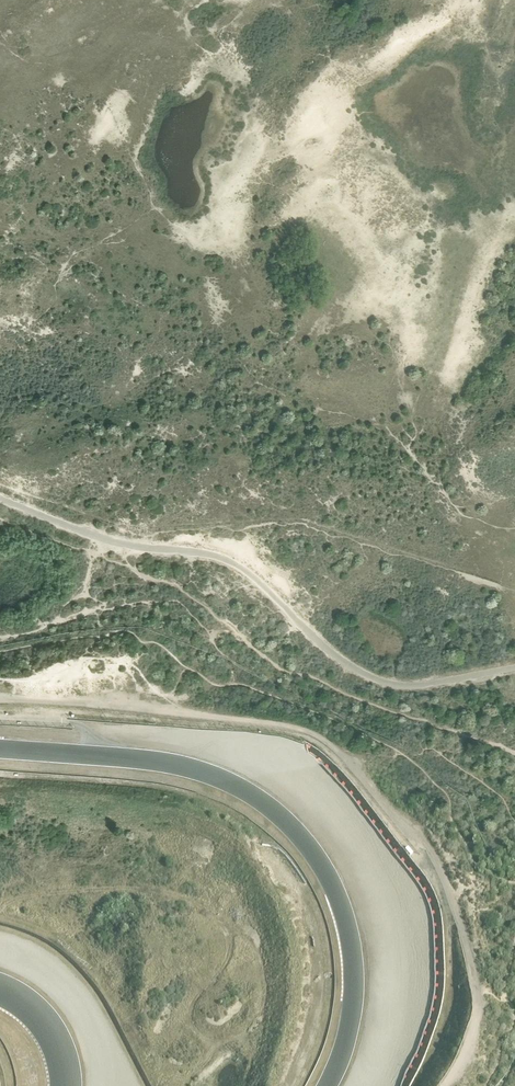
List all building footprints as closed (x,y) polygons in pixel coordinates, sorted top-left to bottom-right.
[(404,841),(399,845),(403,851),(409,847),(404,841)]
